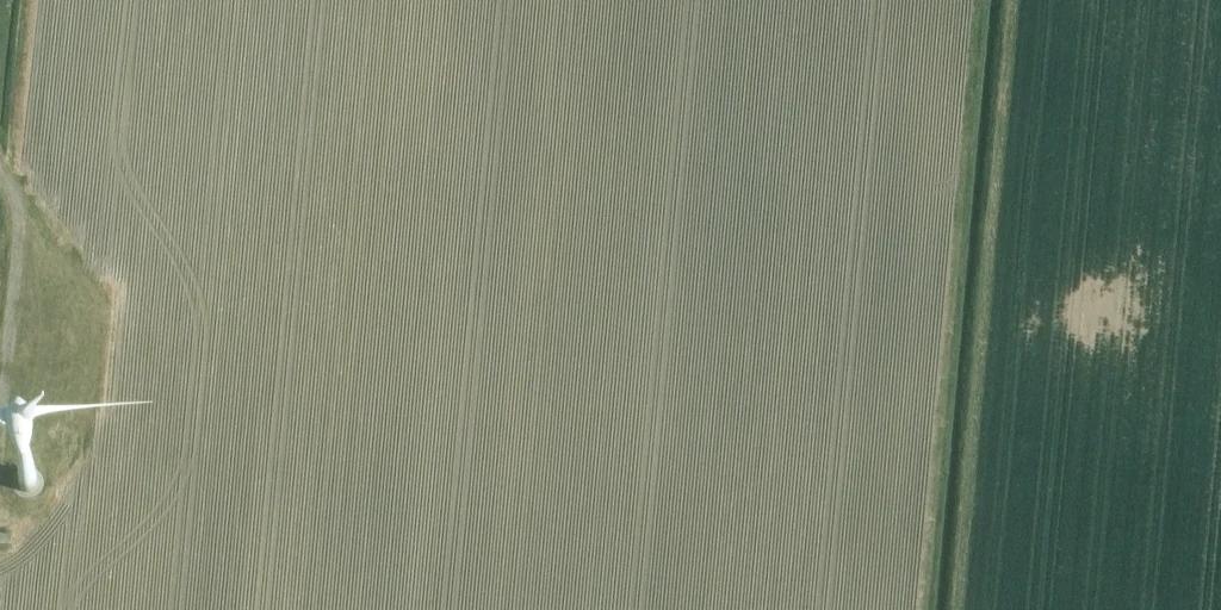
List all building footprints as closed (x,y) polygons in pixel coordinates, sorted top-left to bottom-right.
[(40,482),(40,481),(40,480),(40,479),(39,479),(39,478),(39,477),(38,476),(38,475),(37,475),(37,474),(36,474),(35,473),(34,473),(33,472),(32,472),(31,472),(30,472),(29,472),(28,472),(27,472),(26,472),(25,473),(24,473),(24,474),(23,474),(22,475),(21,476),(21,477),(20,477),(20,478),(20,479),(19,480),(19,481),(19,482),(19,483),(19,484),(19,485),(20,485),(20,486),(20,487),(21,488),(21,489),(22,489),(22,490),(23,490),(24,491),(25,492),(26,492),(27,492),(28,493),(29,493),(30,493),(31,493),(32,492),(33,492),(34,492),(35,491),(36,491),(37,490),(37,489),(38,489),(38,488),(39,488),(39,487),(39,486),(40,485),(40,484),(40,483),(40,482)]
